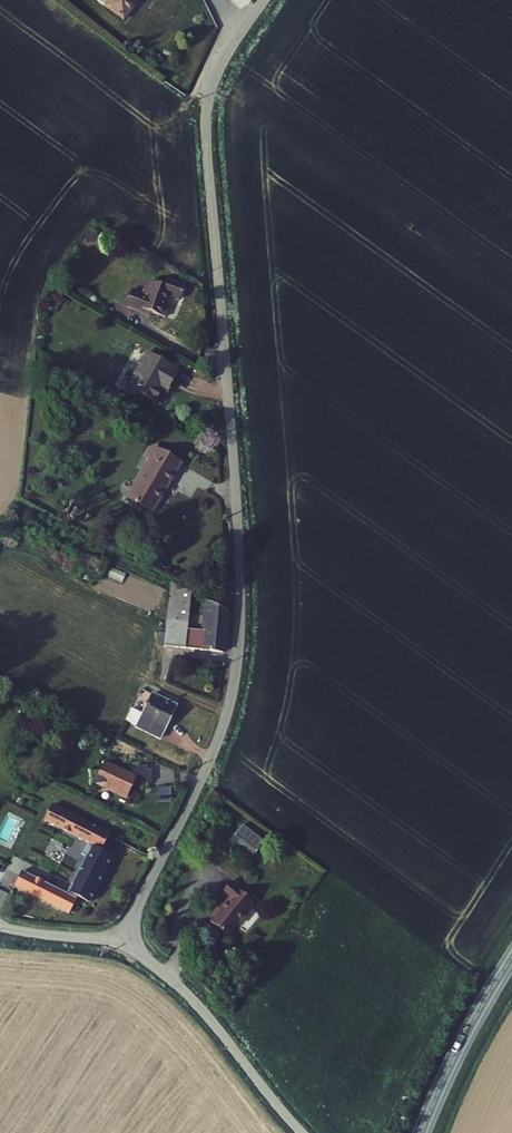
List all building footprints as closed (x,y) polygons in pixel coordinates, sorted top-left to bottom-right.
[(133,0),(89,0),(115,22),(133,0)] [(192,299),(173,291),(170,297),(156,291),(153,298),(150,296),(146,306),(138,302),(131,317),(149,324),(151,320),(157,322),(155,325),(169,330),(173,322),(170,320),(175,308),(186,312),(192,299)] [(187,384),(158,367),(142,394),(151,399),(152,407),(166,416),(173,405),(168,402),(172,393),(180,397),(187,384)] [(153,454),(147,465),(156,470),(135,507),(157,519),(181,471),(153,454)] [(132,588),(167,607),(163,650),(218,659),(227,618),(204,606),(201,637),(186,635),(190,598),(140,572),(132,588)] [(170,716),(150,703),(134,734),(156,745),(170,716)] [(101,761),(91,783),(122,799),(127,786),(150,784),(149,764),(126,765),(127,774),(101,761)] [(15,876),(6,895),(59,921),(70,901),(83,907),(104,862),(94,858),(102,840),(45,811),(38,827),(84,851),(62,896),(15,876)] [(243,824),(228,842),(251,860),(265,842),(243,824)] [(244,896),(227,884),(217,898),(226,904),(219,917),(215,914),(206,927),(227,941),(251,905),(242,900),(244,896)]
